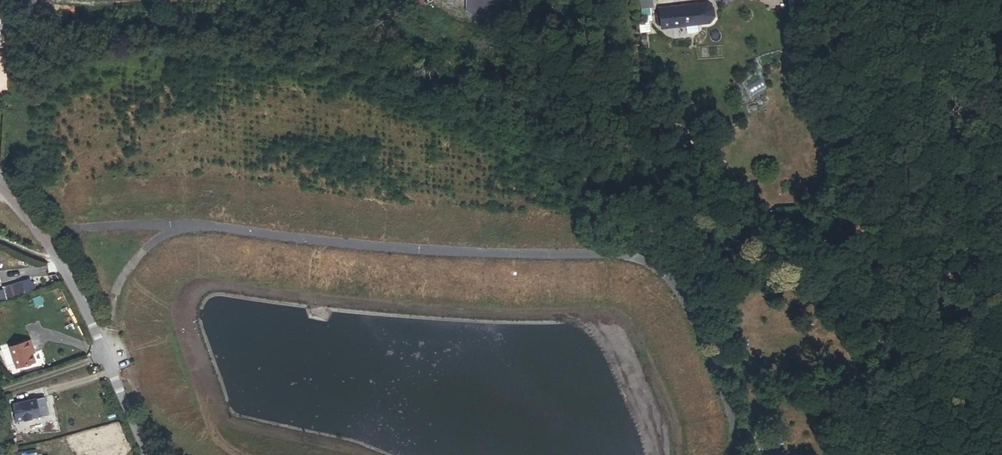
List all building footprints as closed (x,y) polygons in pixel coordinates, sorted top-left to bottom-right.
[(699,4),(659,9),(661,29),(702,25),(699,4)] [(16,369),(35,363),(33,354),(31,349),(33,348),(31,341),(9,347),(16,369)] [(44,408),(42,408),(41,405),(38,406),(37,400),(12,404),(16,422),(40,418),(40,417),(46,415),(44,408)] [(783,430),(767,430),(768,439),(784,439),(783,430)]
